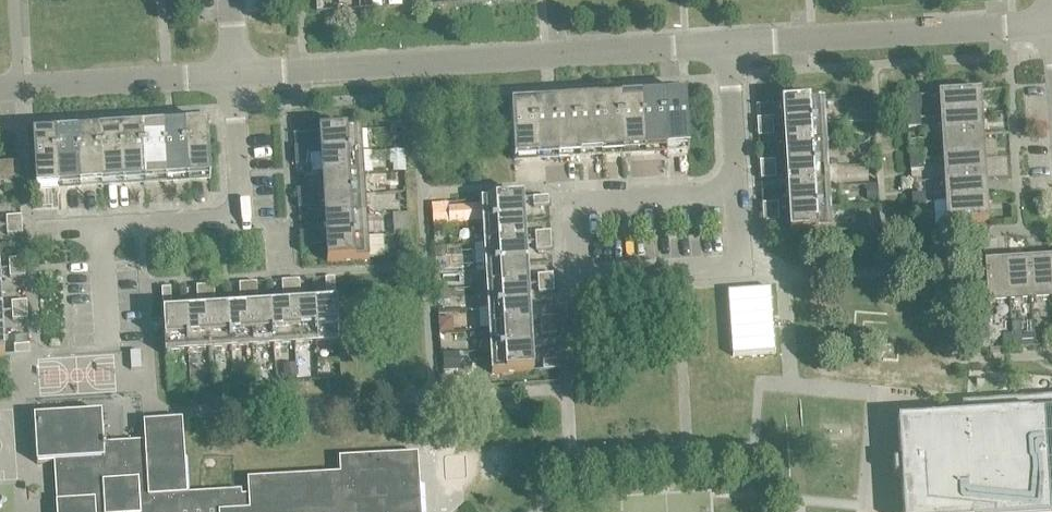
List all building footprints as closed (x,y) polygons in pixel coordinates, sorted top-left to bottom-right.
[(939,116),(939,117),(983,114),(983,113),(980,114),(979,93),(981,93),(981,92),(938,94),(938,96),(940,96),(941,116),(939,116)] [(685,101),(663,102),(666,150),(687,149),(687,150),(688,150),(685,101)] [(663,102),(641,103),(644,152),(666,150),(663,102)] [(782,126),(782,127),(824,124),(824,123),(822,124),(821,103),(823,103),(823,102),(781,104),(781,105),(783,105),(784,126),(782,126)] [(641,103),(620,105),(623,153),(644,152),(641,103)] [(620,105),(598,106),(601,154),(623,153),(620,105)] [(598,106),(576,107),(579,155),(601,154),(598,106)] [(576,107),(555,109),(558,157),(579,155),(576,107)] [(555,109),(533,110),(536,158),(558,157),(555,109)] [(906,110),(907,128),(920,127),(919,109),(906,110)] [(536,158),(533,110),(511,111),(514,160),(515,160),(515,159),(536,158)] [(940,137),(941,138),(984,135),(982,135),(981,115),(983,115),(983,114),(939,117),(941,117),(943,137),(940,137)] [(756,119),(757,128),(772,127),(772,118),(756,119)] [(783,147),(784,148),(825,145),(823,145),(822,125),(824,125),(824,124),(782,127),(784,127),(786,147),(783,147)] [(772,127),(757,128),(757,137),(773,136),(772,127)] [(207,130),(184,132),(187,180),(208,178),(208,179),(210,179),(207,130)] [(320,154),(320,155),(362,152),(362,151),(359,151),(358,131),(360,131),(360,130),(318,132),(318,134),(320,134),(322,154),(320,154)] [(184,132),(163,133),(166,181),(187,180),(184,132)] [(163,133),(141,134),(144,182),(166,181),(163,133)] [(141,134),(119,136),(122,184),(144,182),(141,134)] [(942,159),(986,157),(986,156),(984,156),(982,136),(984,136),(984,135),(941,138),(941,139),(943,139),(944,159),(942,159)] [(119,136),(98,137),(101,185),(122,184),(119,136)] [(98,137),(76,138),(79,186),(101,185),(98,137)] [(76,138),(55,140),(58,188),(79,186),(76,138)] [(58,188),(55,140),(32,141),(35,190),(37,190),(37,189),(58,188)] [(785,169),(827,167),(827,166),(825,166),(823,146),(825,146),(825,145),(784,148),(784,149),(786,149),(787,169),(785,169)] [(294,147),(294,156),(310,155),(309,146),(294,147)] [(321,175),(321,176),(363,173),(361,173),(360,153),(362,153),(362,152),(320,155),(322,155),(323,175),(321,175)] [(909,152),(910,171),(923,170),(922,152),(909,152)] [(310,155),(294,156),(295,165),(310,164),(310,155)] [(943,180),(943,181),(987,178),(987,177),(985,177),(984,158),(986,157),(942,159),(942,160),(944,160),(945,180),(943,180)] [(759,162),(759,171),(775,170),(774,161),(759,162)] [(19,181),(18,162),(0,163),(0,182),(3,182),(19,181)] [(786,190),(786,191),(828,188),(828,187),(826,188),(825,168),(827,168),(827,167),(785,169),(785,170),(787,170),(788,190),(786,190)] [(775,170),(759,171),(760,180),(775,179),(775,170)] [(322,197),(364,195),(364,194),(362,194),(361,174),(363,174),(363,173),(321,176),(321,177),(323,177),(324,196),(322,197)] [(944,201),(944,202),(989,199),(987,199),(985,179),(987,179),(987,178),(943,181),(945,181),(947,201),(944,201)] [(19,181),(3,182),(4,191),(19,191),(19,181)] [(877,187),(866,188),(867,200),(877,200),(877,187)] [(787,211),(787,212),(829,209),(827,209),(826,189),(828,189),(828,188),(786,191),(788,191),(789,211),(787,211)] [(296,190),(297,199),(312,198),(312,189),(296,190)] [(911,195),(912,213),(926,212),(924,194),(911,195)] [(324,218),(324,219),(366,216),(365,215),(363,215),(362,196),(364,195),(322,197),(322,198),(324,198),(326,218),(324,218)] [(548,206),(548,197),(532,198),(533,207),(548,206)] [(312,198),(297,199),(298,208),(313,207),(312,198)] [(482,223),(524,221),(524,220),(522,220),(520,200),(522,200),(522,198),(480,201),(480,202),(483,202),(484,222),(482,223)] [(989,199),(944,202),(944,203),(947,203),(948,223),(946,223),(946,225),(990,222),(990,220),(988,221),(987,200),(989,200),(989,199)] [(761,205),(762,214),(778,213),(777,204),(761,205)] [(829,209),(787,212),(787,213),(790,213),(791,233),(789,233),(789,234),(831,232),(831,231),(829,231),(827,210),(829,210),(829,209)] [(778,213),(762,214),(763,222),(778,222),(778,213)] [(406,214),(392,215),(393,223),(407,222),(406,214)] [(6,217),(6,226),(22,225),(21,216),(6,217)] [(325,239),(325,240),(367,237),(365,237),(363,217),(366,217),(366,216),(324,219),(326,219),(327,239),(325,239)] [(879,219),(867,219),(868,230),(880,229),(879,219)] [(483,244),(483,245),(525,242),(525,241),(523,241),(522,222),(524,221),(482,223),(482,224),(484,224),(485,244),(483,244)] [(22,225),(6,226),(7,235),(22,234),(22,225)] [(534,232),(535,241),(550,240),(550,231),(534,232)] [(299,232),(300,241),(315,240),(314,232),(299,232)] [(367,237),(325,240),(325,241),(327,240),(328,261),(326,261),(326,262),(368,260),(368,258),(366,258),(365,238),(367,238),(367,237)] [(315,240),(300,241),(300,250),(316,249),(315,240)] [(550,240),(535,241),(535,250),(551,249),(550,240)] [(484,265),(484,266),(526,263),(524,263),(523,243),(525,243),(525,242),(483,245),(485,245),(486,265),(484,265)] [(8,260),(9,269),(24,268),(24,259),(8,260)] [(1028,261),(1027,261),(1030,303),(1031,303),(1031,301),(1051,299),(1051,302),(1049,260),(1048,260),(1048,262),(1028,263),(1028,261)] [(1007,262),(1006,262),(1009,304),(1009,302),(1029,301),(1029,303),(1030,303),(1027,261),(1027,263),(1007,264),(1007,262)] [(1009,304),(1006,262),(1005,262),(1006,264),(985,266),(985,264),(984,264),(986,306),(988,306),(988,303),(1008,302),(1008,304),(1009,304)] [(486,286),(486,287),(528,285),(528,284),(525,284),(524,264),(526,264),(526,263),(484,266),(484,267),(486,266),(488,286),(486,286)] [(24,268),(9,269),(9,278),(25,277),(24,268)] [(537,275),(537,284),(553,283),(552,274),(537,275)] [(325,278),(326,294),(335,293),(334,278),(325,278)] [(299,280),(290,281),(291,296),(300,295),(299,280)] [(291,296),(290,281),(281,281),(282,297),(291,296)] [(248,299),(247,283),(238,284),(239,299),(248,299)] [(256,283),(247,283),(248,299),(257,298),(256,283)] [(553,283),(537,284),(538,293),(553,292),(553,283)] [(214,285),(205,286),(206,301),(215,301),(214,285)] [(487,308),(487,309),(529,306),(529,305),(527,305),(526,285),(528,285),(486,287),(486,288),(488,288),(489,308),(487,308)] [(206,301),(205,286),(196,286),(197,302),(206,301)] [(161,289),(162,304),(171,303),(170,288),(161,289)] [(449,292),(437,292),(437,302),(450,302),(449,292)] [(11,302),(11,311),(27,310),(26,301),(11,302)] [(314,305),(313,305),(316,347),(316,345),(336,343),(337,345),(338,345),(335,303),(334,304),(334,306),(314,307),(314,305)] [(292,306),(294,348),(295,348),(295,346),(315,345),(315,347),(316,347),(313,305),(312,305),(312,307),(292,308),(292,306)] [(271,307),(270,307),(273,349),(274,349),(273,347),(293,346),(293,348),(294,348),(292,306),(291,306),(291,308),(271,310),(271,307)] [(488,329),(488,330),(530,327),(528,327),(527,307),(529,307),(529,306),(487,309),(489,309),(490,329),(488,329)] [(250,309),(249,309),(252,351),(252,349),(272,347),(272,349),(273,349),(270,307),(270,308),(270,310),(250,311),(250,309)] [(228,310),(230,352),(231,352),(231,350),(251,349),(251,351),(252,351),(249,309),(248,309),(248,311),(228,312),(228,310)] [(27,310),(11,311),(12,320),(27,319),(27,310)] [(207,311),(206,311),(209,353),(210,353),(209,351),(229,350),(229,352),(230,352),(228,310),(227,310),(227,312),(207,313),(207,311)] [(186,313),(185,313),(188,355),(188,352),(208,351),(208,353),(209,353),(206,311),(206,314),(186,315),(186,313)] [(188,355),(185,313),(184,313),(184,315),(164,316),(164,314),(162,314),(165,356),(166,356),(166,354),(187,353),(187,355),(188,355)] [(540,318),(540,327),(556,326),(555,317),(540,318)] [(452,318),(438,319),(439,332),(453,332),(452,318)] [(1020,323),(1010,324),(1011,335),(1020,335),(1020,323)] [(556,326),(540,327),(541,336),(556,335),(556,326)] [(490,350),(490,351),(532,349),(531,348),(529,348),(528,328),(530,328),(530,327),(488,330),(488,331),(490,330),(492,350),(490,350)] [(1003,349),(1012,348),(1011,335),(1002,336),(1003,349)] [(1011,335),(1012,348),(1021,348),(1020,335),(1011,335)] [(14,346),(14,355),(30,354),(29,345),(14,346)] [(532,349),(490,351),(490,352),(492,352),(493,372),(491,372),(491,374),(533,371),(533,370),(531,370),(529,349),(532,349)] [(457,353),(441,354),(442,371),(459,370),(457,353)] [(543,370),(558,370),(558,360),(542,361),(543,370)] [(295,365),(284,366),(284,377),(295,377),(295,365)] [(892,463),(893,478),(900,478),(903,511),(1051,511),(1051,486),(1048,485),(1046,472),(1051,472),(1051,398),(961,404),(962,417),(897,421),(900,463),(892,463)] [(33,417),(36,464),(38,464),(38,463),(53,462),(57,462),(58,474),(57,474),(57,475),(58,475),(58,484),(58,485),(59,485),(60,502),(56,502),(56,503),(58,503),(59,511),(421,511),(419,484),(414,484),(414,470),(418,470),(417,454),(401,455),(393,455),(386,456),(338,459),(339,474),(247,480),(248,496),(241,496),(240,491),(203,493),(189,494),(186,494),(184,458),(187,458),(187,457),(184,457),(182,422),(185,421),(185,420),(143,423),(143,424),(144,424),(145,441),(134,442),(103,444),(101,413),(100,413),(100,416),(35,420),(35,417),(33,417)]
